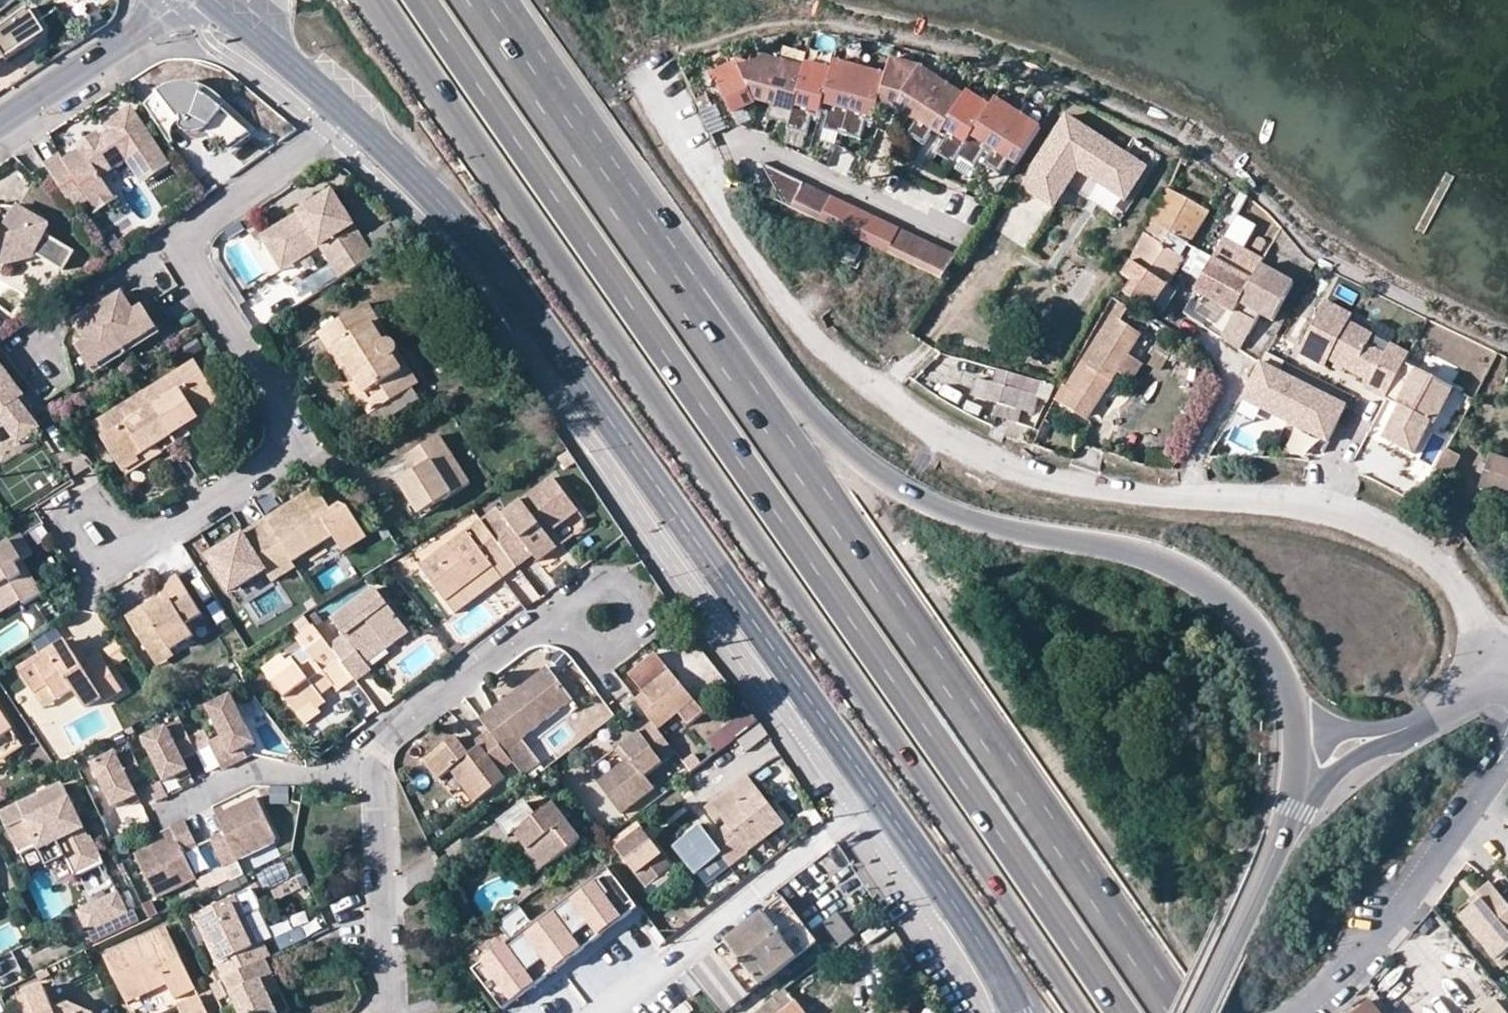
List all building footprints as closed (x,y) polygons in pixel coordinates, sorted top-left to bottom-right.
[(6,53),(34,31),(37,22),(27,9),(0,29),(0,52),(6,53)] [(998,144),(992,155),(1007,164),(1017,149),(1023,153),(1046,116),(1001,88),(998,94),(974,80),(970,86),(925,58),(892,50),(889,62),(837,49),(835,58),(808,52),(807,56),(758,43),(755,55),(731,48),(708,59),(726,99),(749,89),(748,86),(796,98),(791,117),(810,122),(815,105),(822,107),(824,97),(833,100),(829,117),(846,122),(866,127),(870,109),(877,110),(882,91),(901,96),(925,110),(916,124),(930,134),(940,121),(946,125),(947,124),(953,128),(944,143),(960,154),(965,146),(981,156),(991,140),(998,144)] [(184,128),(188,125),(192,132),(195,133),(200,134),(205,133),(235,155),(251,134),(207,100),(196,93),(190,93),(189,86),(175,86),(168,88),(157,94),(154,99),(147,108),(163,134),(178,125),(184,128)] [(725,132),(714,110),(704,114),(715,137),(725,132)] [(124,119),(129,129),(139,122),(134,113),(124,119)] [(1065,115),(1021,184),(1052,204),(1077,166),(1125,197),(1145,166),(1065,115)] [(113,195),(103,178),(132,160),(145,180),(160,168),(161,170),(167,165),(139,122),(129,129),(124,119),(109,128),(113,136),(102,143),(101,140),(83,151),(64,163),(60,157),(45,166),(73,209),(88,200),(93,207),(113,195)] [(79,144),(83,151),(101,140),(97,134),(79,144)] [(161,170),(160,168),(145,180),(148,186),(171,170),(167,165),(161,170)] [(781,201),(943,277),(957,256),(762,165),(781,201)] [(348,273),(375,256),(331,184),(258,229),(279,262),(317,239),(321,245),(328,241),(347,273),(348,273)] [(1141,236),(1119,273),(1128,278),(1120,291),(1126,295),(1150,309),(1164,284),(1180,257),(1177,255),(1204,208),(1167,188),(1141,236)] [(93,207),(97,214),(117,202),(113,195),(93,207)] [(16,214),(10,214),(8,203),(0,205),(0,277),(7,268),(15,258),(41,245),(46,253),(68,269),(80,252),(51,231),(50,216),(27,198),(16,214)] [(1258,253),(1224,234),(1194,287),(1220,301),(1238,270),(1246,274),(1258,253)] [(846,238),(842,247),(859,255),(863,246),(846,238)] [(317,239),(279,262),(283,269),(321,245),(317,239)] [(328,241),(321,245),(341,277),(347,273),(328,241)] [(46,253),(41,245),(15,258),(7,268),(46,253)] [(1235,310),(1263,260),(1265,257),(1258,253),(1246,274),(1238,270),(1220,301),(1235,310)] [(1180,257),(1164,284),(1150,309),(1162,316),(1177,291),(1192,264),(1180,257)] [(1295,279),(1263,260),(1235,310),(1230,318),(1249,329),(1261,309),(1274,316),(1295,279)] [(1355,301),(1351,280),(1331,284),(1335,305),(1355,301)] [(126,349),(150,333),(134,310),(123,292),(102,305),(105,309),(102,311),(126,349)] [(93,312),(95,315),(102,311),(105,309),(102,305),(98,299),(89,306),(93,312)] [(150,333),(159,327),(144,303),(134,310),(150,333)] [(1390,344),(1384,356),(1368,347),(1373,336),(1349,324),(1351,317),(1322,303),(1296,354),(1322,368),(1326,362),(1368,384),(1365,391),(1384,402),(1403,365),(1409,354),(1390,344)] [(395,341),(387,339),(367,304),(319,334),(369,415),(372,414),(413,389),(418,385),(397,353),(398,349),(397,345),(395,341)] [(1145,318),(1121,304),(1081,370),(1084,374),(1074,393),(1093,405),(1111,375),(1122,382),(1137,357),(1125,350),(1145,318)] [(74,324),(86,342),(101,367),(126,349),(102,311),(95,315),(93,312),(74,324)] [(1240,344),(1249,329),(1230,318),(1221,333),(1240,344)] [(126,349),(130,353),(162,331),(159,327),(150,333),(126,349)] [(86,342),(76,349),(92,374),(101,367),(86,342)] [(92,374),(94,377),(130,353),(126,349),(101,367),(92,374)] [(1048,373),(1054,359),(1036,350),(1029,364),(1048,373)] [(190,435),(188,431),(210,417),(207,413),(221,404),(195,362),(144,395),(176,444),(190,435)] [(21,428),(37,416),(0,364),(0,400),(21,428)] [(1259,364),(1239,400),(1328,442),(1346,409),(1259,364)] [(1084,374),(1081,370),(1069,365),(1058,384),(1074,393),(1084,374)] [(1384,402),(1400,410),(1409,414),(1401,429),(1392,424),(1383,442),(1413,457),(1428,426),(1434,427),(1451,390),(1403,365),(1384,402)] [(972,396),(1001,404),(1020,409),(1034,413),(1039,395),(1043,382),(997,369),(994,382),(976,379),(972,396)] [(1039,395),(1051,397),(1053,385),(1043,382),(1039,395)] [(418,398),(413,389),(372,414),(378,425),(418,398)] [(139,461),(137,457),(156,446),(162,453),(176,444),(144,395),(93,426),(122,472),(139,461)] [(1001,404),(998,415),(1018,421),(1020,409),(1001,404)] [(1392,424),(1401,429),(1409,414),(1400,410),(1392,424)] [(1292,429),(1284,451),(1310,461),(1319,440),(1292,429)] [(397,481),(410,503),(432,490),(438,502),(468,483),(438,436),(409,453),(419,469),(412,472),(397,481)] [(1449,476),(1461,455),(1448,448),(1437,469),(1449,476)] [(36,456),(41,463),(51,456),(45,449),(36,456)] [(92,451),(84,457),(94,470),(98,474),(105,467),(92,451)] [(412,472),(419,469),(409,453),(403,457),(412,472)] [(1482,489),(1507,497),(1507,463),(1492,458),(1490,465),(1487,474),(1482,489)] [(1487,474),(1490,465),(1481,463),(1479,471),(1487,474)] [(579,507),(553,474),(486,523),(508,551),(517,562),(532,552),(538,559),(556,546),(546,532),(553,527),(579,507)] [(410,503),(417,514),(438,502),(432,490),(410,503)] [(291,562),(331,536),(342,551),(365,536),(349,510),(310,491),(264,520),(288,558),(291,562)] [(486,523),(482,518),(421,565),(446,598),(508,551),(486,523)] [(267,573),(288,558),(264,520),(215,552),(238,590),(267,573)] [(553,527),(546,532),(556,546),(562,541),(553,527)] [(0,550),(0,614),(8,609),(24,600),(29,606),(44,595),(32,573),(25,576),(20,565),(27,561),(36,556),(24,537),(0,550)] [(267,573),(272,581),(294,568),(291,562),(288,558),(267,573)] [(27,561),(20,565),(25,576),(32,573),(27,561)] [(162,596),(167,605),(149,616),(146,612),(129,622),(148,655),(166,645),(169,650),(193,635),(186,624),(202,614),(180,576),(158,589),(162,596)] [(357,645),(376,631),(386,643),(409,626),(378,584),(335,616),(347,631),(331,642),(341,656),(355,674),(356,675),(372,665),(367,657),(357,645)] [(146,612),(149,616),(167,605),(162,596),(127,617),(129,622),(146,612)] [(331,642),(316,624),(301,635),(314,654),(301,663),(294,653),(289,657),(284,650),(265,663),(297,708),(312,697),(321,690),(335,680),(339,686),(355,674),(341,656),(331,642)] [(357,645),(367,657),(386,643),(376,631),(357,645)] [(122,688),(99,652),(83,663),(67,637),(20,667),(33,689),(46,680),(58,695),(72,687),(83,706),(100,694),(104,700),(122,688)] [(169,650),(166,645),(148,655),(156,667),(173,657),(169,650)] [(630,654),(613,667),(628,686),(637,680),(645,674),(630,654)] [(492,730),(508,751),(576,698),(552,665),(538,675),(542,682),(534,688),(529,682),(482,717),(492,730)] [(654,719),(657,725),(678,709),(694,697),(673,669),(645,691),(637,698),(654,719)] [(542,682),(538,675),(529,682),(534,688),(542,682)] [(46,680),(33,689),(43,705),(58,695),(46,680)] [(637,698),(645,691),(637,680),(628,686),(637,698)] [(356,681),(342,688),(354,716),(369,709),(356,681)] [(326,697),(321,690),(312,697),(317,704),(326,697)] [(236,694),(211,706),(226,734),(210,741),(211,743),(214,748),(223,768),(238,761),(237,757),(235,752),(247,746),(259,740),(236,694)] [(317,704),(312,697),(297,708),(306,719),(320,708),(317,704)] [(690,725),(706,713),(694,697),(678,709),(690,725)] [(13,729),(0,709),(0,737),(13,729)] [(739,743),(748,736),(761,726),(753,717),(714,746),(721,756),(738,744),(739,743)] [(623,809),(658,783),(648,772),(677,750),(657,725),(654,719),(624,742),(632,753),(625,759),(600,779),(623,809)] [(190,765),(185,754),(198,748),(186,723),(173,729),(171,727),(149,738),(159,758),(161,766),(167,776),(178,771),(190,765)] [(480,739),(484,746),(471,755),(467,749),(457,736),(428,758),(440,777),(454,768),(478,798),(506,776),(500,768),(513,759),(508,751),(492,730),(480,739)] [(746,755),(756,747),(748,736),(739,743),(738,744),(746,755)] [(467,749),(471,755),(484,746),(480,739),(467,749)] [(624,742),(617,747),(625,759),(632,753),(624,742)] [(198,749),(201,754),(214,748),(211,743),(198,749)] [(118,750),(94,761),(113,805),(127,798),(138,792),(133,779),(146,772),(143,766),(134,746),(120,753),(118,750)] [(249,752),(247,746),(235,752),(237,757),(249,752)] [(143,766),(146,772),(161,766),(159,758),(143,766)] [(178,771),(181,776),(193,771),(190,765),(178,771)] [(715,823),(720,820),(726,828),(695,853),(713,878),(732,864),(732,861),(747,851),(783,825),(747,778),(704,810),(715,823)] [(4,811),(29,863),(53,853),(56,859),(71,852),(81,873),(110,859),(98,835),(95,836),(68,781),(4,811)] [(127,798),(129,803),(141,798),(138,792),(127,798)] [(216,814),(225,833),(213,838),(225,863),(274,841),(276,833),(258,794),(225,809),(216,814)] [(513,834),(517,830),(530,846),(524,850),(522,852),(536,871),(583,834),(556,799),(539,812),(528,797),(501,818),(513,834)] [(212,808),(216,814),(225,809),(222,804),(212,808)] [(166,838),(135,853),(156,897),(196,877),(184,852),(198,845),(195,839),(186,816),(171,823),(172,827),(176,834),(166,838)] [(163,831),(166,838),(176,834),(172,827),(163,831)] [(517,830),(513,834),(524,850),(530,846),(517,830)] [(195,839),(198,845),(213,838),(210,832),(195,839)] [(119,833),(112,836),(117,847),(124,843),(119,833)] [(628,835),(614,845),(647,887),(670,869),(643,834),(632,841),(628,835)] [(259,867),(262,885),(291,880),(288,862),(259,867)] [(635,908),(605,870),(530,927),(517,912),(494,929),(506,945),(470,974),(499,1012),(635,908)] [(1490,883),(1476,894),(1480,898),(1470,906),(1458,915),(1494,960),(1507,949),(1507,905),(1490,883)] [(134,908),(123,888),(95,901),(86,905),(96,926),(134,908)] [(1480,898),(1476,894),(1466,902),(1470,906),(1480,898)] [(236,895),(196,915),(225,977),(266,958),(272,955),(264,940),(259,943),(245,915),(236,895)] [(759,986),(762,988),(815,944),(782,900),(699,965),(731,1007),(759,986)] [(259,943),(264,940),(252,912),(245,915),(259,943)] [(823,921),(839,946),(853,936),(837,912),(823,921)] [(279,949),(325,935),(319,918),(293,926),(290,919),(271,925),(279,949)] [(866,942),(888,933),(884,922),(862,930),(866,942)] [(105,959),(123,996),(165,977),(169,986),(176,1000),(197,990),(168,930),(105,959)] [(270,996),(262,978),(273,974),(266,958),(225,977),(242,1012),(278,1012),(270,996)] [(270,996),(281,990),(273,974),(262,978),(270,996)] [(123,996),(127,1003),(169,986),(165,977),(123,996)] [(218,997),(228,993),(221,979),(211,984),(218,997)] [(72,1003),(57,1011),(54,1005),(46,986),(19,997),(26,1012),(92,1012),(72,1003)] [(54,1005),(57,1011),(72,1003),(64,1000),(54,1005)] [(180,1008),(183,1012),(207,1012),(201,1000),(180,1008)] [(1373,1000),(1356,1012),(1383,1012),(1373,1000)] [(795,1002),(780,1012),(804,1012),(795,1002)] [(1495,1003),(1483,1012),(1503,1012),(1495,1003)] [(892,1012),(908,1012),(902,1005),(892,1012)]
